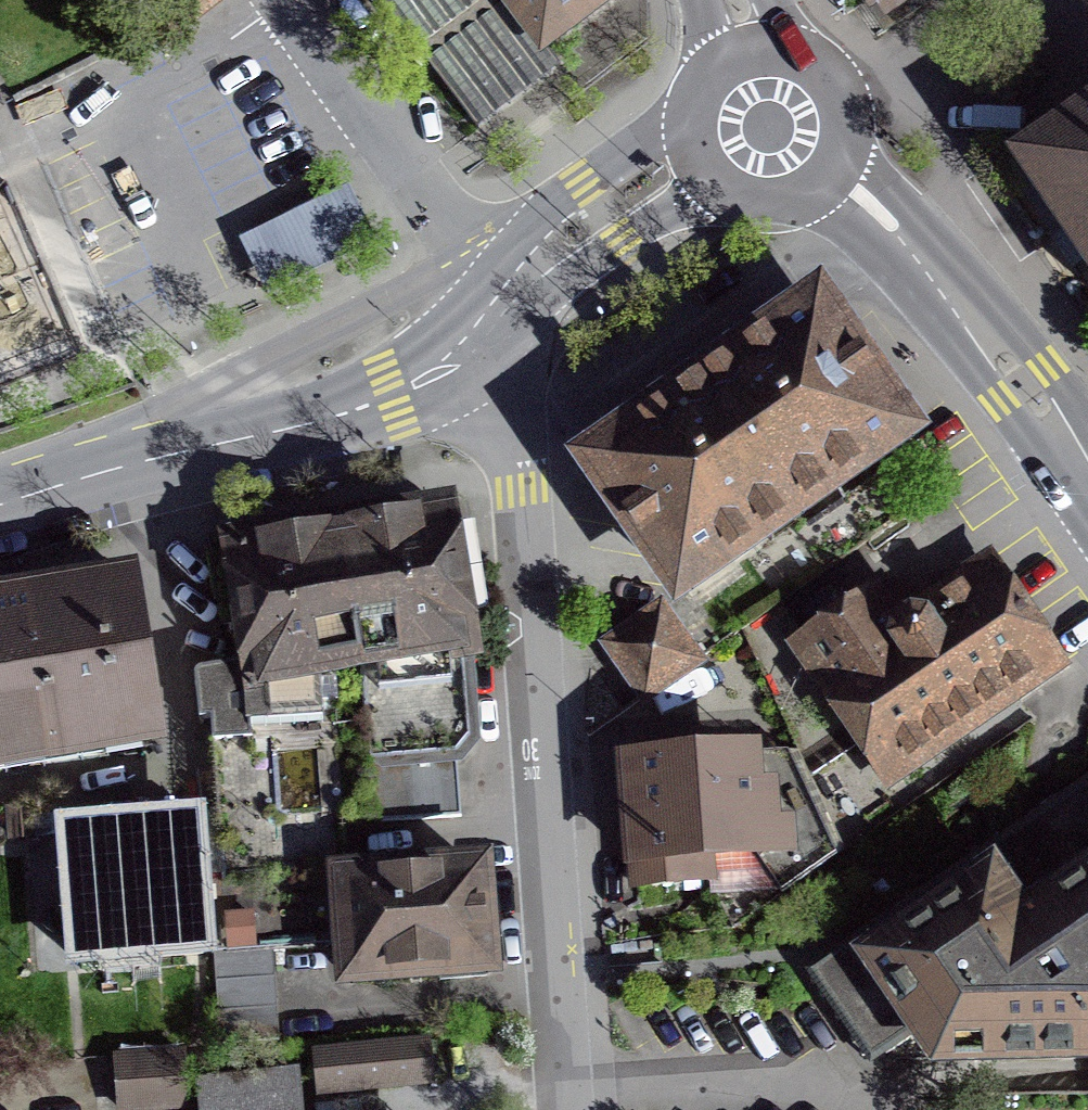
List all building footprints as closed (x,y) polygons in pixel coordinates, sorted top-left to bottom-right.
[(469,116),(553,54),(542,39),(596,0),(383,0),(469,116)] [(894,27),(935,0),(877,0),(894,27)] [(1022,162),(1087,260),(1087,118),(1022,162)] [(349,187),(239,239),(267,296),(376,243),(349,187)] [(819,309),(764,347),(658,421),(597,464),(685,590),(907,434),(819,309)] [(336,725),(367,722),(374,820),(464,815),(456,750),(473,748),(445,509),(390,518),(280,536),(204,549),(215,622),(223,665),(190,670),(198,718),(214,720),(222,877),(203,880),(209,950),(272,945),(330,940),(324,862),(345,862),(336,725)] [(856,773),(891,798),(1069,680),(991,560),(903,616),(877,590),(779,655),(856,773)] [(134,583),(0,605),(0,753),(158,727),(134,583)] [(601,661),(650,724),(709,679),(660,615),(601,661)] [(762,752),(625,760),(632,896),(769,889),(762,752)] [(835,967),(917,1086),(1087,1080),(1087,793),(835,967)] [(135,839),(73,843),(78,963),(209,950),(203,880),(201,833),(135,839)] [(478,871),(342,883),(350,980),(487,968),(478,871)] [(279,1041),(272,945),(209,950),(216,1046),(279,1041)] [(433,1042),(317,1053),(321,1098),(437,1087),(433,1042)] [(189,1060),(114,1064),(116,1109),(192,1109),(189,1060)] [(294,1082),(199,1091),(201,1109),(297,1109),(294,1082)]
